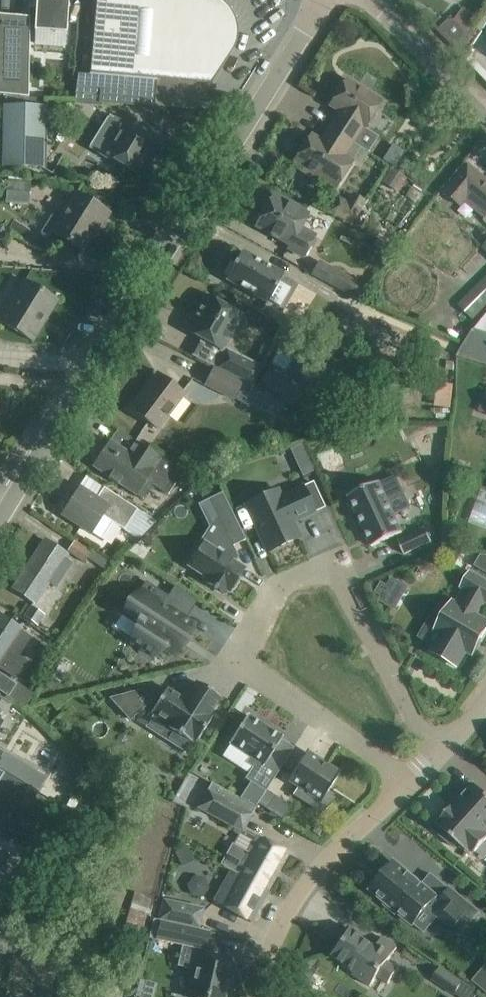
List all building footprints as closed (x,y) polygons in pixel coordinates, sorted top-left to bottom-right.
[(29,98),(30,24),(35,24),(34,32),(66,34),(68,0),(29,0),(28,17),(0,15),(0,98),(29,98)] [(89,75),(126,78),(157,80),(212,85),(224,65),(223,64),(225,61),(227,58),(229,55),(231,52),(233,49),(234,45),(235,42),(236,38),(236,34),(236,30),(236,26),(235,22),(234,19),(232,15),(230,12),(228,9),(225,6),(222,4),(219,1),(216,0),(96,0),(89,75)] [(448,18),(436,29),(460,52),(462,54),(463,53),(478,27),(472,23),(468,30),(455,18),(448,18)] [(77,74),(76,87),(100,89),(99,102),(124,104),(126,78),(89,75),(77,74)] [(338,112),(328,128),(352,144),(363,127),(365,129),(383,102),(346,79),(329,106),(338,112)] [(4,167),(45,167),(45,105),(41,105),(41,98),(29,98),(17,98),(17,105),(4,104),(4,167)] [(157,159),(168,140),(142,124),(139,129),(127,121),(126,123),(119,118),(114,118),(95,148),(120,164),(135,173),(148,153),(157,159)] [(352,144),(328,128),(320,140),(311,134),(294,162),(304,168),(302,172),(314,179),(316,176),(336,189),(354,161),(345,156),(352,144)] [(393,144),(383,160),(394,167),(404,152),(393,144)] [(485,218),(485,217),(485,178),(469,164),(445,192),(461,206),(465,201),(485,218)] [(31,179),(9,177),(7,202),(29,204),(31,179)] [(60,238),(82,251),(98,226),(101,228),(110,214),(76,193),(60,218),(56,215),(51,216),(41,233),(43,237),(55,245),(60,238)] [(338,196),(329,211),(354,224),(365,201),(350,193),(346,201),(338,196)] [(288,249),(303,257),(315,236),(301,228),(308,215),(274,195),(256,227),(290,246),(288,249)] [(393,247),(377,238),(374,245),(389,254),(393,247)] [(227,277),(225,281),(267,304),(269,301),(281,307),(290,290),(278,284),(283,275),(241,252),(234,265),(229,262),(222,275),(227,277)] [(366,287),(320,262),(312,275),(358,301),(366,287)] [(25,281),(0,322),(32,341),(57,300),(25,281)] [(189,332),(222,351),(241,316),(206,296),(193,319),(195,320),(189,332)] [(368,322),(356,346),(372,355),(384,332),(368,322)] [(459,356),(485,364),(485,333),(475,329),(459,356)] [(227,351),(218,369),(243,381),(253,387),(261,368),(227,351)] [(307,387),(285,374),(292,362),(278,354),(261,385),(296,405),(307,387)] [(214,367),(205,385),(234,399),(258,411),(266,393),(253,387),(243,381),(218,369),(214,367)] [(157,375),(132,409),(157,428),(183,395),(157,375)] [(436,394),(436,406),(451,406),(451,382),(436,382),(436,394)] [(110,442),(93,467),(109,477),(109,478),(118,485),(119,484),(143,500),(152,485),(168,495),(182,473),(134,441),(127,453),(110,442)] [(303,475),(314,470),(310,461),(299,466),(303,475)] [(380,481),(349,495),(372,546),(403,532),(395,514),(388,500),(404,493),(397,476),(381,483),(380,481)] [(245,504),(267,552),(300,537),(292,520),(299,517),(300,519),(314,512),(302,486),(281,496),(278,489),(245,504)] [(139,539),(157,522),(104,488),(97,499),(80,488),(62,515),(102,541),(113,523),(124,530),(134,538),(135,537),(139,539)] [(198,554),(189,567),(208,580),(206,582),(214,587),(214,588),(217,590),(217,589),(225,594),(225,592),(227,594),(231,589),(233,590),(239,582),(237,580),(244,571),(232,563),(238,555),(233,546),(246,540),(222,492),(210,498),(223,525),(217,533),(209,527),(193,551),(198,554)] [(426,528),(398,541),(404,554),(432,541),(426,528)] [(19,592),(34,603),(48,582),(55,587),(72,562),(65,558),(67,554),(46,540),(22,575),(28,579),(19,592)] [(68,552),(84,563),(91,553),(75,542),(68,552)] [(470,572),(462,587),(470,592),(462,606),(453,602),(442,621),(448,624),(432,651),(458,666),(466,651),(472,654),(479,643),(485,631),(485,620),(476,615),(485,600),(485,601),(485,581),(470,572)] [(395,609),(408,589),(392,580),(388,587),(383,584),(377,593),(383,596),(380,600),(395,609)] [(177,654),(195,627),(163,606),(169,596),(146,581),(126,611),(138,619),(136,622),(141,626),(132,641),(155,657),(163,645),(177,654)] [(30,606),(23,617),(38,627),(45,614),(30,606)] [(15,676),(24,662),(7,650),(21,629),(0,615),(0,667),(15,676)] [(8,697),(16,685),(0,674),(0,691),(8,697)] [(129,719),(144,706),(152,712),(151,713),(152,714),(153,713),(170,724),(168,726),(167,727),(192,743),(193,742),(192,742),(194,739),(196,741),(195,742),(196,742),(212,717),(211,717),(209,716),(220,698),(221,699),(221,698),(196,682),(195,683),(196,683),(189,694),(188,693),(182,699),(168,690),(168,689),(167,688),(155,706),(149,702),(151,701),(141,690),(110,698),(129,719)] [(252,768),(245,779),(265,792),(269,787),(274,778),(283,764),(271,756),(283,738),(248,715),(229,743),(250,757),(245,764),(252,768)] [(5,773),(10,775),(19,761),(4,751),(3,753),(0,751),(0,769),(5,773)] [(339,774),(305,753),(288,779),(321,801),(339,774)] [(73,761),(67,772),(79,778),(85,767),(73,761)] [(21,782),(16,792),(25,797),(29,791),(36,795),(38,792),(21,782)] [(255,807),(211,782),(207,790),(243,810),(251,814),(255,807)] [(472,787),(455,805),(454,804),(439,821),(440,822),(438,825),(441,828),(437,832),(454,847),(458,842),(468,851),(470,849),(474,853),(485,839),(485,833),(485,832),(485,831),(485,794),(475,784),(472,787)] [(243,810),(207,790),(198,807),(233,827),(243,810)] [(291,808),(267,791),(258,805),(283,821),(291,808)] [(233,842),(222,862),(270,888),(289,853),(257,836),(249,851),(233,842)] [(0,855),(0,876),(7,881),(14,871),(22,875),(25,870),(0,855)] [(270,888),(222,862),(221,864),(230,869),(212,901),(251,922),(270,888)] [(382,871),(372,883),(375,885),(372,889),(387,901),(384,904),(396,914),(398,911),(413,924),(427,907),(460,934),(478,912),(450,889),(441,901),(422,885),(423,884),(409,873),(408,874),(394,862),(384,874),(382,871)] [(78,941),(73,966),(73,969),(103,972),(111,930),(126,893),(113,886),(100,881),(87,915),(83,914),(78,941)] [(119,949),(119,953),(136,957),(137,953),(151,900),(133,895),(119,949)] [(188,996),(225,996),(229,982),(231,983),(236,962),(199,954),(200,950),(205,951),(209,931),(198,929),(203,909),(165,901),(156,940),(182,946),(177,966),(194,970),(188,996)] [(13,903),(8,922),(20,925),(25,906),(13,903)] [(389,984),(399,969),(388,962),(398,948),(383,938),(376,947),(349,928),(330,955),(355,973),(354,974),(371,986),(378,976),(389,984)] [(7,956),(8,950),(26,953),(29,936),(0,931),(0,955),(7,956)] [(432,979),(455,994),(456,994),(460,996),(476,996),(479,993),(462,982),(463,982),(441,967),(440,968),(440,967),(438,970),(434,975),(432,979)] [(473,978),(485,989),(485,977),(479,971),(473,978)]
